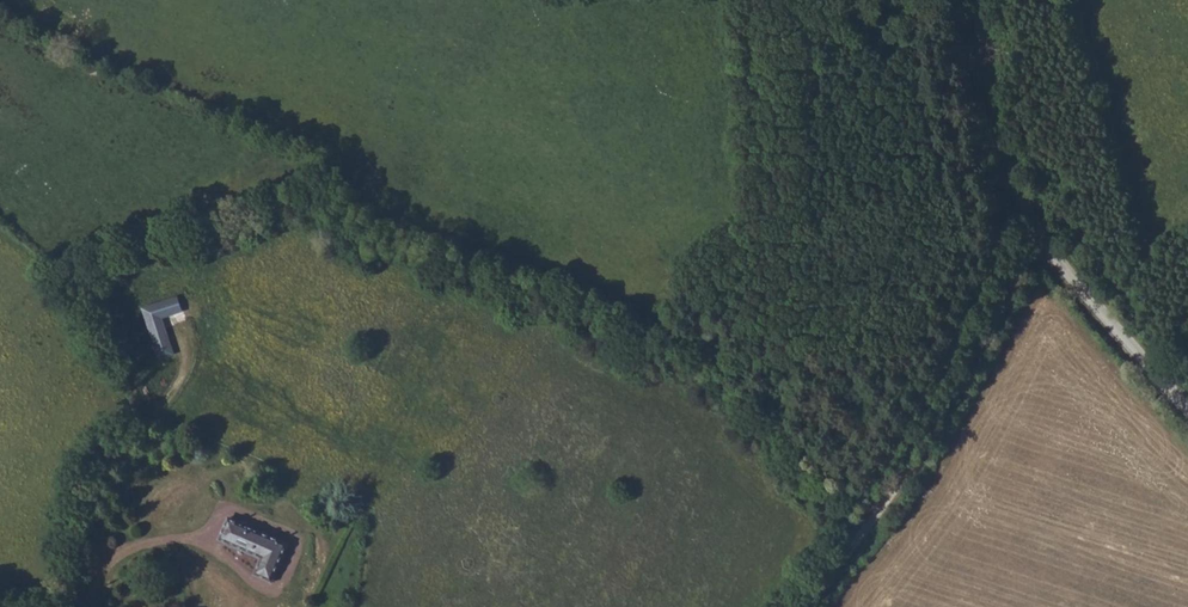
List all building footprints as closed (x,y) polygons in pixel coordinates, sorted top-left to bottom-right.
[(148,322),(155,347),(165,345),(162,335),(167,327),(186,321),(183,312),(148,322)] [(220,538),(263,558),(256,575),(272,582),(289,545),(230,518),(220,538)]
